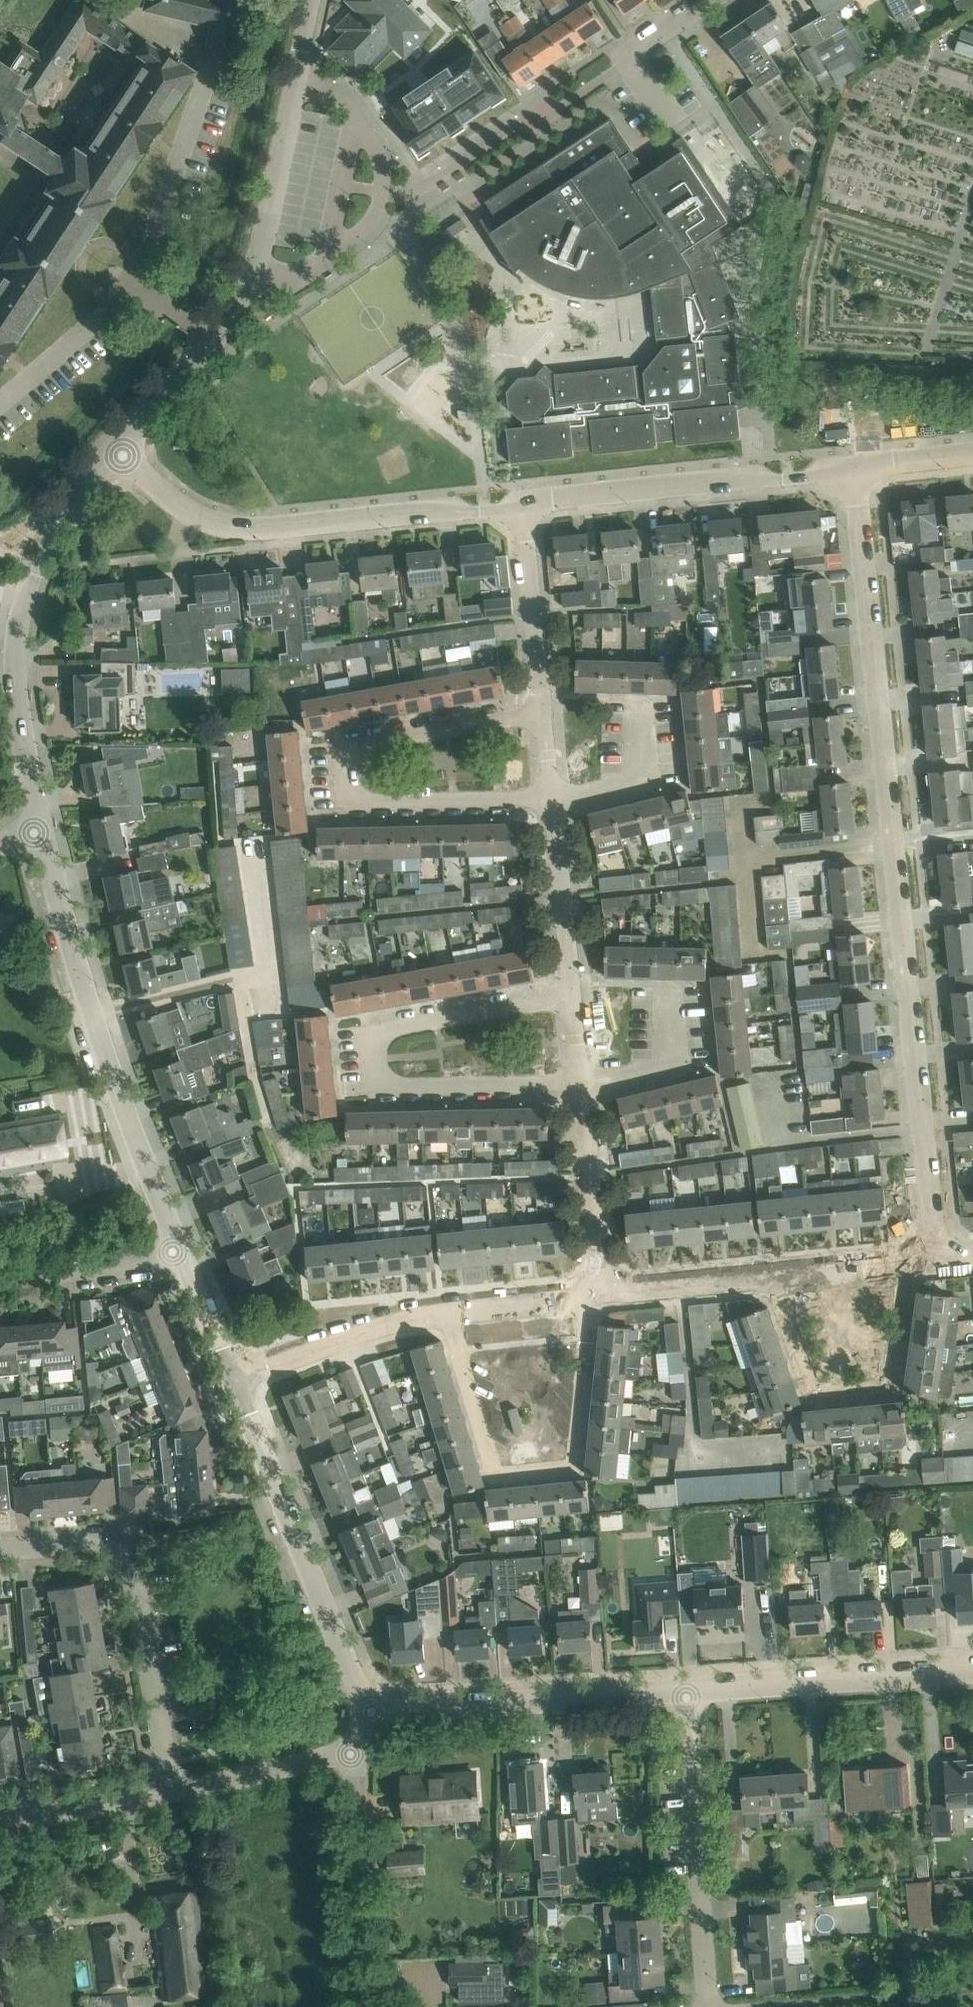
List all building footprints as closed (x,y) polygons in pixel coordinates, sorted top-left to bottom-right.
[(145,9),(181,18),(181,16),(190,18),(190,20),(212,25),(207,47),(228,52),(234,30),(236,31),(244,1),(241,1),(241,0),(147,0),(145,9)] [(333,49),(357,72),(390,38),(406,54),(431,29),(419,17),(423,13),(412,2),(408,6),(402,0),(351,0),(357,6),(349,14),(351,16),(340,27),(347,34),(333,49)] [(559,3),(557,0),(543,0),(550,9),(559,3)] [(605,26),(589,2),(575,12),(567,0),(557,0),(559,3),(568,16),(584,40),(605,26)] [(625,13),(644,0),(616,0),(625,13)] [(818,52),(841,39),(850,34),(836,10),(854,0),(815,0),(824,15),(802,27),(813,47),(817,53),(818,52)] [(907,0),(887,0),(899,21),(901,20),(908,32),(920,25),(914,14),(911,9),(907,0)] [(921,0),(907,0),(911,9),(923,3),(921,0)] [(960,13),(972,7),(972,0),(954,0),(960,13)] [(158,121),(191,72),(153,47),(83,1),(74,2),(60,24),(52,36),(40,54),(34,51),(20,41),(3,67),(0,66),(0,141),(44,170),(54,177),(0,258),(0,271),(4,273),(0,279),(0,363),(14,342),(12,341),(44,293),(46,294),(74,251),(71,249),(76,241),(79,243),(108,201),(106,200),(138,151),(140,152),(160,122),(158,121)] [(747,20),(762,44),(776,35),(786,50),(797,43),(787,27),(788,26),(773,2),(747,20)] [(584,40),(568,16),(559,3),(550,9),(559,22),(546,31),(562,55),(584,40)] [(525,26),(517,14),(509,19),(542,68),(562,55),(546,31),(533,40),(524,27),(525,26)] [(544,71),(542,68),(509,19),(499,26),(515,49),(516,51),(511,55),(501,40),(486,50),(503,76),(511,71),(521,86),(544,71)] [(747,20),(724,35),(757,84),(759,87),(782,72),(762,44),(747,20)] [(956,52),(972,57),(972,32),(963,29),(956,52)] [(856,46),(824,64),(826,69),(834,81),(845,75),(866,63),(856,46)] [(834,81),(826,69),(824,64),(817,53),(813,47),(802,53),(808,64),(814,76),(815,75),(827,96),(837,91),(839,90),(834,81)] [(414,91),(393,105),(407,126),(405,128),(413,141),(421,152),(427,148),(452,132),(461,125),(463,124),(461,122),(493,101),(502,95),(504,94),(475,51),(449,68),(454,75),(419,99),(414,91)] [(750,135),(763,125),(779,113),(757,84),(730,105),(750,135)] [(548,160),(543,163),(586,227),(600,218),(623,252),(664,224),(620,158),(633,150),(612,118),(598,127),(599,128),(583,138),(573,145),(557,155),(557,154),(548,160)] [(498,193),(486,201),(497,217),(502,225),(491,232),(492,235),(517,272),(521,267),(529,274),(538,280),(547,285),(557,289),(567,292),(577,295),(587,297),(598,297),(608,297),(619,296),(618,291),(627,289),(628,294),(632,293),(635,293),(638,292),(641,291),(644,290),(647,288),(652,286),(652,287),(654,287),(657,314),(655,314),(657,337),(658,337),(668,336),(669,344),(666,345),(642,375),(634,376),(633,365),(556,373),(545,364),(537,375),(519,377),(508,391),(510,409),(524,420),(524,426),(507,428),(511,462),(575,455),(574,445),(593,442),(594,453),(658,446),(658,441),(677,439),(678,444),(742,438),(739,416),(739,409),(736,385),(741,384),(741,380),(736,333),(731,333),(728,321),(741,316),(721,262),(721,261),(719,261),(713,245),(743,225),(736,214),(728,219),(714,198),(722,193),(705,168),(698,173),(682,150),(678,152),(673,144),(677,141),(676,140),(675,140),(641,163),(633,150),(620,158),(664,224),(623,252),(600,218),(586,227),(543,163),(531,171),(498,193)] [(470,418),(468,408),(459,409),(460,419),(470,418)] [(952,530),(972,527),(972,493),(948,496),(952,530)] [(905,509),(889,511),(892,542),(908,540),(927,538),(938,537),(937,525),(935,499),(932,499),(932,494),(920,496),(920,500),(904,502),(905,509)] [(795,557),(802,556),(825,554),(821,510),(791,514),(794,543),(795,557)] [(764,547),(794,543),(791,514),(761,517),(764,547)] [(724,520),(711,521),(713,535),(714,551),(715,551),(715,555),(717,555),(729,553),(745,552),(744,549),(743,541),(741,518),(738,518),(738,516),(724,517),(724,520)] [(662,550),(651,552),(651,556),(653,573),(653,574),(653,575),(654,577),(657,604),(662,604),(665,604),(671,604),(677,604),(676,598),(676,593),(675,589),(674,572),(673,568),(676,568),(695,566),(694,553),(691,524),(689,524),(688,522),(676,523),(677,525),(660,527),(662,550)] [(839,527),(830,528),(833,553),(842,552),(839,527)] [(608,561),(610,580),(624,579),(622,559),(640,558),(637,530),(605,533),(608,561)] [(604,605),(600,563),(599,559),(590,560),(588,535),(557,538),(561,572),(579,570),(580,580),(585,579),(586,590),(563,592),(564,606),(587,604),(587,606),(604,605)] [(464,547),(463,547),(466,576),(496,572),(496,574),(498,588),(511,586),(508,554),(496,555),(495,543),(494,544),(494,545),(465,548),(464,547)] [(947,548),(947,547),(946,545),(923,547),(924,562),(948,560),(948,559),(947,548)] [(954,548),(947,548),(948,559),(948,560),(951,560),(955,559),(955,558),(954,548)] [(444,589),(445,589),(441,551),(410,554),(412,583),(413,583),(414,598),(427,597),(426,589),(444,588),(444,589)] [(753,552),(755,576),(772,574),(769,551),(755,552),(753,552)] [(815,570),(827,569),(825,554),(802,556),(795,557),(797,572),(815,570)] [(398,600),(394,555),(361,559),(364,587),(384,585),(386,601),(398,600)] [(959,559),(960,570),(972,568),(972,558),(959,559)] [(312,564),(309,564),(311,589),(327,587),(329,603),(343,602),(342,587),(351,586),(350,571),(340,572),(339,561),(324,563),(322,559),(313,560),(312,564)] [(722,600),(718,562),(705,563),(709,602),(722,600)] [(262,569),(259,565),(251,566),(250,570),(248,571),(252,612),(276,610),(277,614),(276,614),(277,626),(285,625),(288,652),(280,653),(281,663),(304,664),(302,652),(303,650),(302,641),(299,597),(298,597),(298,595),(285,596),(282,567),(262,569)] [(914,598),(953,593),(951,576),(939,577),(938,568),(911,571),(914,598)] [(238,591),(236,575),(230,575),(230,572),(227,573),(226,569),(213,570),(214,574),(198,576),(201,609),(190,610),(195,648),(206,647),(204,627),(217,626),(214,603),(233,601),(232,591),(238,591)] [(797,572),(786,573),(790,608),(791,608),(831,603),(830,601),(834,601),(833,589),(829,589),(828,578),(816,579),(815,570),(797,572)] [(654,577),(640,578),(642,604),(657,604),(654,577)] [(173,578),(140,582),(144,620),(163,618),(165,643),(167,661),(196,661),(195,648),(190,610),(176,611),(173,578)] [(96,612),(97,626),(110,625),(110,627),(128,625),(127,623),(129,623),(125,583),(93,587),(95,613),(96,612)] [(462,621),(459,593),(444,594),(447,622),(462,621)] [(953,593),(914,598),(917,622),(943,619),(943,616),(956,614),(953,593)] [(299,597),(302,641),(316,640),(312,596),(299,597)] [(512,597),(485,600),(486,617),(514,613),(512,597)] [(371,633),(367,599),(353,601),(357,635),(371,633)] [(806,632),(833,629),(831,603),(791,608),(794,629),(761,632),(762,644),(801,640),(799,628),(805,628),(806,632)] [(677,604),(671,604),(671,610),(672,620),(687,619),(688,604),(677,604)] [(653,624),(653,610),(635,611),(636,624),(653,624)] [(653,610),(653,624),(672,623),(672,620),(671,610),(653,610)] [(585,626),(603,626),(603,612),(584,613),(585,626)] [(603,612),(603,626),(621,625),(621,612),(603,612)] [(972,624),(972,612),(959,614),(960,626),(972,624)] [(495,623),(468,627),(470,640),(497,636),(495,624),(495,623)] [(972,637),(972,624),(960,626),(962,638),(972,637)] [(468,627),(451,629),(453,643),(470,640),(468,627)] [(80,628),(80,640),(92,641),(92,628),(80,628)] [(420,648),(438,645),(436,631),(418,633),(420,648)] [(402,650),(420,648),(418,633),(400,636),(402,650)] [(921,664),(960,660),(958,638),(945,639),(945,635),(918,638),(921,664)] [(368,641),(370,655),(388,652),(386,638),(368,641)] [(762,644),(763,657),(802,654),(801,640),(762,644)] [(352,657),(370,655),(368,641),(350,643),(352,657)] [(337,645),(320,647),(322,662),(340,659),(337,645)] [(802,674),(838,670),(835,645),(808,647),(809,658),(803,658),(801,660),(802,674)] [(135,662),(140,662),(139,647),(102,647),(102,661),(135,662)] [(303,650),(302,652),(304,664),(322,662),(320,647),(303,650)] [(463,671),(451,674),(456,703),(457,703),(456,702),(471,699),(480,698),(480,699),(481,699),(475,669),(473,657),(461,660),(463,671)] [(764,674),(763,658),(728,661),(729,678),(764,674)] [(603,660),(578,659),(577,689),(578,689),(578,688),(602,689),(603,660)] [(627,689),(628,661),(603,660),(602,689),(627,689)] [(960,660),(921,664),(924,689),(950,686),(950,683),(963,682),(960,660)] [(135,662),(102,661),(103,674),(77,674),(78,724),(90,724),(91,732),(123,731),(121,694),(125,694),(125,693),(136,693),(135,662)] [(652,690),(653,661),(628,661),(627,689),(652,690)] [(676,692),(678,692),(679,662),(653,661),(652,690),(676,691),(676,692)] [(274,664),(258,665),(260,681),(264,680),(269,677),(272,674),(274,669),(274,664)] [(506,694),(506,693),(500,665),(475,669),(481,699),(481,698),(504,693),(504,695),(506,694)] [(249,667),(222,668),(223,692),(250,691),(249,667)] [(769,712),(809,707),(808,697),(814,697),(814,698),(840,696),(838,670),(802,674),(805,696),(767,700),(769,712)] [(455,704),(456,703),(451,674),(426,678),(431,707),(455,702),(455,704)] [(407,711),(431,707),(426,678),(401,683),(407,711)] [(382,715),(407,711),(401,683),(377,687),(382,715)] [(357,720),(382,715),(377,687),(352,691),(357,720)] [(687,715),(715,712),(713,688),(683,690),(683,691),(685,691),(687,715)] [(333,724),(357,720),(352,691),(328,696),(333,724)] [(746,711),(760,709),(758,691),(744,692),(746,711)] [(309,729),(333,724),(328,696),(303,700),(308,730),(309,730),(309,729)] [(928,731),(965,727),(966,727),(964,705),(959,705),(958,702),(925,705),(928,731)] [(806,742),(845,737),(842,714),(817,717),(816,711),(810,711),(809,707),(769,712),(770,728),(804,725),(806,742)] [(748,729),(762,727),(760,709),(746,711),(748,729)] [(690,740),(718,737),(715,712),(687,715),(690,740)] [(965,727),(928,731),(931,756),(957,753),(967,750),(965,727)] [(271,758),(300,755),(297,731),(299,731),(299,729),(268,732),(271,758)] [(692,765),(720,762),(718,737),(690,740),(692,765)] [(774,766),(775,780),(817,775),(816,765),(821,764),(821,765),(847,762),(845,737),(806,742),(807,758),(808,763),(782,766),(774,766)] [(752,759),(765,758),(763,740),(750,742),(752,759)] [(85,780),(83,782),(85,792),(87,794),(89,793),(90,795),(99,793),(102,805),(142,803),(145,803),(137,764),(136,760),(150,757),(148,746),(102,746),(104,758),(83,763),(87,780),(85,780)] [(220,768),(234,766),(233,746),(219,746),(220,768)] [(274,783),(302,780),(300,755),(271,758),(274,783)] [(756,792),(769,791),(765,758),(752,759),(756,792)] [(736,774),(722,775),(720,762),(692,765),(695,789),(693,789),(694,790),(738,786),(736,774)] [(234,766),(220,768),(221,781),(235,780),(234,766)] [(935,798),(961,795),(958,770),(932,772),(935,798)] [(775,780),(777,792),(819,788),(817,775),(775,780)] [(276,808),(305,805),(302,780),(274,783),(276,808)] [(825,809),(852,805),(849,782),(823,785),(825,808),(825,809)] [(236,787),(221,788),(223,814),(237,813),(236,787)] [(703,809),(702,798),(690,799),(688,790),(686,790),(687,791),(663,797),(669,825),(672,839),(683,836),(680,822),(704,816),(703,809)] [(972,828),(972,794),(961,795),(935,798),(937,823),(950,822),(951,830),(972,828)] [(726,807),(725,802),(725,795),(702,798),(703,809),(726,807)] [(648,801),(638,803),(645,831),(669,825),(663,797),(648,801)] [(126,850),(120,822),(145,817),(142,803),(102,805),(104,816),(94,818),(99,839),(95,840),(98,853),(102,852),(102,855),(126,850)] [(638,803),(614,809),(621,837),(645,831),(638,803)] [(279,833),(309,830),(309,829),(307,829),(305,805),(276,808),(279,833)] [(825,809),(825,808),(813,810),(815,826),(827,825),(828,833),(855,830),(852,805),(825,809)] [(727,818),(726,813),(726,807),(703,809),(704,816),(704,821),(727,818)] [(624,847),(621,837),(614,809),(591,814),(590,813),(589,813),(596,843),(598,854),(624,847)] [(237,813),(223,814),(224,831),(238,831),(237,813)] [(757,830),(780,828),(785,827),(783,813),(755,816),(757,830)] [(728,829),(727,824),(727,818),(704,821),(705,832),(728,829)] [(520,853),(519,824),(519,823),(518,823),(518,824),(494,825),(494,853),(520,853)] [(444,854),(469,854),(469,825),(444,826),(444,854)] [(469,854),(494,853),(494,825),(469,825),(469,854)] [(419,869),(419,855),(419,826),(394,827),(394,855),(395,870),(419,869)] [(419,855),(444,854),(444,826),(419,826),(419,855)] [(344,856),(344,828),(320,828),(320,827),(318,827),(319,857),(344,856)] [(344,856),(369,856),(369,827),(344,828),(344,856)] [(369,856),(394,855),(394,827),(369,827),(369,856)] [(758,844),(781,842),(780,828),(757,830),(758,844)] [(729,842),(728,836),(728,829),(705,832),(707,844),(729,842)] [(143,856),(165,851),(166,852),(193,846),(190,834),(190,832),(189,830),(167,835),(168,838),(167,838),(152,841),(141,844),(143,856)] [(783,847),(824,843),(822,831),(781,835),(783,847)] [(273,852),(301,849),(300,837),(272,840),(273,852)] [(730,854),(730,848),(729,842),(707,844),(708,856),(730,854)] [(214,860),(238,856),(236,845),(212,848),(214,860)] [(274,865),(303,861),(301,849),(273,852),(274,865)] [(940,854),(943,880),(970,877),(972,876),(972,850),(940,854)] [(165,851),(143,856),(138,857),(141,870),(152,868),(152,871),(169,867),(166,852),(165,851)] [(709,869),(719,869),(731,867),(730,854),(708,856),(709,866),(709,869)] [(216,872),(240,868),(238,856),(214,860),(216,872)] [(792,862),(784,863),(786,873),(786,876),(821,872),(824,894),(861,889),(858,866),(846,867),(845,857),(792,862)] [(276,877),(304,874),(303,861),(274,865),(276,877)] [(720,878),(719,869),(709,869),(709,866),(681,868),(682,881),(720,878)] [(664,883),(682,881),(681,868),(662,870),(664,883)] [(173,901),(168,877),(139,883),(136,870),(107,876),(113,908),(142,901),(143,908),(173,901)] [(633,874),(634,887),(652,885),(651,870),(633,872),(633,874)] [(763,888),(787,885),(786,877),(786,873),(762,875),(763,888)] [(277,889),(305,886),(304,874),(276,877),(277,889)] [(601,890),(634,887),(633,874),(600,877),(601,890)] [(943,880),(946,905),(972,902),(971,893),(972,893),(972,876),(970,877),(943,880)] [(220,896),(244,893),(242,880),(218,884),(220,896)] [(524,897),(524,895),(523,884),(498,886),(500,899),(524,897)] [(712,900),(738,898),(737,884),(721,885),(711,886),(712,900)] [(764,900),(788,897),(787,885),(763,888),(764,900)] [(279,901),(307,898),(305,886),(277,889),(279,901)] [(478,901),(500,899),(498,886),(476,888),(478,901)] [(712,900),(711,886),(698,887),(680,889),(681,904),(700,902),(712,900)] [(664,906),(681,904),(680,889),(662,891),(664,906)] [(861,889),(824,894),(821,894),(823,909),(835,908),(836,916),(864,913),(861,889)] [(451,905),(464,904),(463,890),(449,891),(451,905)] [(449,891),(430,893),(431,907),(451,905),(449,891)] [(222,908),(246,904),(244,893),(220,896),(222,908)] [(632,895),(634,908),(652,907),(650,893),(632,895)] [(417,894),(400,896),(401,910),(418,908),(417,894)] [(634,908),(632,895),(602,898),(604,911),(634,908)] [(378,913),(401,910),(400,896),(377,898),(378,913)] [(766,913),(789,910),(788,897),(764,900),(766,913)] [(308,910),(308,905),(307,898),(279,901),(280,913),(308,910)] [(713,915),(739,913),(738,898),(712,900),(713,915)] [(345,901),(346,916),(364,914),(362,900),(345,901)] [(173,901),(143,908),(140,909),(142,919),(118,924),(123,952),(153,946),(150,931),(167,928),(165,916),(179,914),(176,901),(173,901)] [(345,901),(327,903),(328,918),(346,916),(345,901)] [(224,920),(247,915),(246,904),(222,908),(224,920)] [(516,920),(514,906),(514,905),(496,907),(498,922),(516,920)] [(479,924),(498,922),(496,907),(478,909),(479,924)] [(281,925),(310,923),(308,910),(280,913),(281,925)] [(464,910),(447,912),(449,926),(466,924),(464,910)] [(790,923),(790,919),(789,910),(766,913),(767,926),(790,923)] [(447,912),(428,914),(430,929),(449,926),(447,912)] [(714,928),(740,925),(739,913),(713,915),(714,928)] [(790,923),(791,932),(834,926),(833,914),(790,919),(790,923)] [(225,931),(249,928),(247,915),(224,920),(225,931)] [(414,916),(397,917),(399,932),(416,930),(414,916)] [(380,934),(399,932),(397,917),(378,919),(380,934)] [(347,923),(348,937),(350,945),(367,943),(365,921),(347,923)] [(972,947),(972,922),(948,925),(950,950),(972,947)] [(283,937),(311,935),(310,923),(281,925),(283,937)] [(347,923),(329,924),(330,939),(348,937),(347,923)] [(791,935),(791,932),(790,923),(767,926),(768,937),(791,935)] [(715,940),(741,938),(740,925),(714,928),(715,940)] [(834,926),(791,932),(791,935),(792,943),(836,939),(835,926),(834,926)] [(227,943),(251,940),(249,928),(225,931),(227,943)] [(842,960),(868,957),(866,933),(839,936),(842,959),(842,960)] [(607,975),(631,975),(633,946),(633,934),(621,934),(621,946),(606,946),(606,976),(607,976),(607,975)] [(633,946),(631,975),(642,975),(656,976),(656,947),(647,946),(647,934),(633,934),(633,946)] [(312,946),(312,940),(311,935),(283,937),(284,950),(312,946)] [(792,946),(792,943),(791,935),(768,937),(769,949),(792,946)] [(510,982),(505,953),(502,937),(492,939),(495,955),(480,958),(485,986),(510,982)] [(716,953),(742,951),(741,938),(715,940),(716,953)] [(229,956),(253,953),(251,940),(227,943),(229,956)] [(286,962),(314,958),(312,946),(284,950),(286,962)] [(656,947),(656,976),(662,976),(681,976),(681,947),(656,947)] [(706,978),(707,978),(707,948),(681,947),(681,976),(706,977),(706,978)] [(972,970),(972,947),(950,950),(953,972),(972,970)] [(535,979),(535,977),(530,949),(505,953),(510,982),(534,978),(534,979),(535,979)] [(717,966),(743,964),(742,951),(716,953),(717,966)] [(127,967),(125,967),(127,978),(130,977),(134,995),(163,988),(202,978),(196,953),(182,957),(184,968),(160,975),(155,957),(126,964),(127,967)] [(231,967),(231,969),(255,965),(253,953),(229,956),(231,967)] [(411,1000),(406,971),(404,957),(392,959),(395,973),(382,975),(387,1004),(411,1000)] [(844,984),(871,981),(868,957),(842,960),(842,959),(830,961),(832,977),(843,976),(844,984)] [(287,974),(315,971),(314,958),(286,962),(287,974)] [(461,991),(485,986),(480,958),(456,962),(461,991)] [(787,959),(773,960),(774,979),(789,978),(787,959)] [(436,995),(461,991),(456,962),(431,966),(436,995)] [(804,964),(794,964),(798,999),(844,994),(842,980),(811,984),(809,963),(804,964)] [(411,1000),(436,995),(431,966),(406,971),(411,1000)] [(231,967),(206,973),(207,976),(232,970),(231,969),(231,967)] [(362,1008),(357,979),(357,980),(354,969),(343,971),(345,981),(332,984),(337,1014),(339,1014),(338,1013),(362,1008)] [(288,985),(317,982),(315,971),(287,974),(288,985)] [(717,1001),(745,998),(745,997),(761,995),(760,985),(744,987),(743,972),(712,975),(713,976),(714,976),(717,1001)] [(362,1008),(387,1004),(382,975),(357,979),(362,1008)] [(290,998),(318,995),(317,982),(288,985),(290,998)] [(234,991),(219,994),(225,1029),(225,1032),(241,1027),(239,1016),(235,989),(234,989),(234,991)] [(325,989),(318,990),(318,995),(319,1007),(320,1007),(327,1006),(325,989)] [(952,1005),(953,1017),(972,1015),(972,991),(955,993),(956,1004),(952,1005)] [(777,1012),(792,1010),(790,994),(776,995),(777,1012)] [(798,999),(800,1012),(845,1007),(844,994),(798,999)] [(320,1007),(319,1007),(318,995),(290,998),(291,1011),(320,1007)] [(719,1025),(748,1022),(745,998),(717,1001),(719,1025)] [(838,1029),(875,1025),(873,1001),(846,1004),(847,1012),(836,1013),(838,1029)] [(180,1007),(140,1020),(150,1050),(175,1042),(178,1049),(193,1044),(184,1019),(180,1007)] [(300,1042),(329,1039),(327,1015),(328,1015),(328,1014),(298,1017),(300,1042)] [(960,1040),(972,1039),(972,1015),(953,1017),(954,1029),(958,1028),(960,1040)] [(271,1041),(271,1045),(284,1044),(282,1030),(269,1031),(267,1019),(254,1021),(257,1043),(271,1041)] [(722,1050),(750,1047),(748,1022),(719,1025),(722,1050)] [(781,1043),(795,1041),(794,1023),(779,1024),(781,1043)] [(851,1051),(878,1049),(875,1025),(838,1029),(838,1032),(837,1032),(838,1049),(804,1052),(806,1068),(845,1063),(844,1052),(851,1051)] [(182,1060),(157,1069),(167,1097),(192,1088),(187,1073),(215,1063),(212,1055),(243,1043),(241,1027),(225,1032),(193,1044),(178,1049),(182,1060)] [(303,1067),(331,1064),(329,1039),(300,1042),(303,1067)] [(261,1065),(262,1065),(274,1063),(271,1045),(271,1041),(257,1043),(261,1065)] [(783,1061),(797,1059),(795,1041),(781,1043),(783,1061)] [(723,1076),(753,1072),(750,1047),(722,1050),(724,1074),(723,1074),(723,1076)] [(972,1083),(972,1059),(962,1060),(964,1084),(972,1083)] [(856,1096),(882,1093),(880,1068),(853,1071),(853,1072),(846,1073),(845,1063),(806,1068),(807,1080),(842,1077),(844,1097),(856,1095),(856,1096)] [(306,1092),(334,1089),(331,1064),(303,1067),(306,1092)] [(699,1110),(724,1104),(717,1074),(715,1075),(716,1076),(692,1082),(699,1110)] [(277,1076),(263,1080),(278,1128),(289,1124),(297,1120),(294,1109),(288,1111),(283,1096),(279,1081),(277,1076)] [(675,1116),(699,1110),(692,1082),(668,1087),(675,1116)] [(731,1099),(753,1094),(750,1083),(729,1088),(731,1099)] [(967,1108),(972,1107),(972,1083),(964,1084),(967,1108)] [(650,1121),(675,1116),(668,1087),(644,1093),(650,1121)] [(308,1117),(338,1114),(338,1113),(336,1113),(334,1089),(306,1092),(308,1117)] [(625,1127),(650,1121),(644,1093),(620,1099),(620,1097),(618,1098),(625,1127)] [(813,1134),(873,1127),(872,1117),(885,1116),(882,1093),(856,1096),(858,1116),(848,1117),(848,1116),(812,1120),(813,1134)] [(734,1109),(755,1104),(753,1094),(731,1099),(734,1109)] [(220,1114),(215,1101),(200,1107),(200,1106),(174,1116),(179,1128),(175,1130),(180,1141),(183,1140),(185,1144),(222,1130),(216,1115),(220,1114)] [(736,1119),(758,1114),(755,1104),(734,1109),(736,1119)] [(523,1108),(523,1138),(549,1137),(548,1108),(548,1107),(547,1107),(547,1109),(524,1109),(523,1108)] [(473,1139),(498,1138),(498,1108),(497,1108),(497,1110),(474,1110),(474,1109),(473,1109),(473,1139)] [(498,1108),(498,1138),(523,1138),(523,1108),(522,1108),(522,1109),(499,1110),(498,1108)] [(424,1140),(449,1139),(448,1111),(448,1109),(447,1109),(447,1111),(424,1111),(424,1110),(423,1110),(424,1140)] [(474,1147),(473,1139),(473,1109),(472,1109),(472,1110),(449,1111),(448,1109),(448,1111),(449,1139),(459,1139),(459,1147),(474,1147)] [(398,1140),(398,1110),(397,1110),(397,1112),(374,1112),(374,1111),(373,1111),(374,1141),(398,1140)] [(398,1110),(398,1140),(398,1159),(410,1159),(410,1140),(424,1140),(423,1110),(423,1111),(398,1112),(398,1110)] [(348,1141),(374,1141),(373,1111),(372,1111),(372,1112),(349,1113),(349,1112),(347,1112),(348,1141)] [(67,1159),(59,1113),(0,1124),(0,1175),(50,1166),(50,1162),(67,1159)] [(739,1129),(760,1124),(758,1114),(736,1119),(739,1129)] [(254,1117),(224,1127),(224,1129),(229,1141),(243,1136),(265,1129),(260,1116),(254,1117)] [(297,1120),(289,1124),(291,1131),(297,1146),(306,1145),(299,1123),(298,1120),(297,1120)] [(741,1139),(763,1134),(760,1124),(739,1129),(741,1139)] [(744,1150),(765,1144),(763,1134),(741,1139),(744,1150)] [(243,1136),(229,1141),(211,1148),(214,1154),(193,1163),(198,1177),(194,1179),(199,1190),(203,1189),(204,1191),(226,1182),(226,1181),(239,1176),(233,1161),(236,1155),(248,1150),(243,1136)] [(880,1152),(879,1139),(879,1138),(854,1141),(855,1155),(880,1152)] [(707,1154),(725,1152),(723,1139),(705,1141),(707,1154)] [(689,1157),(707,1154),(705,1141),(687,1144),(689,1157)] [(837,1157),(855,1155),(854,1141),(836,1143),(837,1157)] [(803,1147),(805,1161),(806,1168),(820,1166),(818,1160),(824,1159),(822,1144),(803,1147)] [(656,1148),(658,1161),(675,1159),(673,1145),(656,1148)] [(803,1147),(785,1150),(787,1164),(805,1161),(803,1147)] [(628,1152),(620,1153),(621,1165),(621,1166),(622,1166),(630,1165),(658,1161),(656,1148),(628,1152)] [(767,1152),(753,1154),(756,1178),(768,1176),(781,1174),(778,1151),(767,1152)] [(344,1181),(343,1157),(338,1157),(339,1167),(334,1167),(335,1181),(344,1181)] [(375,1180),(374,1165),(348,1166),(348,1158),(343,1157),(344,1181),(375,1180)] [(739,1157),(722,1159),(724,1173),(741,1170),(739,1157)] [(277,1159),(260,1166),(265,1179),(282,1171),(277,1159)] [(410,1159),(398,1159),(398,1179),(425,1178),(424,1163),(410,1164),(410,1159)] [(557,1160),(527,1162),(528,1174),(559,1173),(559,1172),(558,1160),(557,1160)] [(696,1163),(699,1177),(717,1174),(714,1160),(696,1163)] [(474,1161),(455,1162),(456,1177),(474,1176),(474,1161)] [(474,1161),(474,1176),(492,1176),(491,1161),(474,1161)] [(506,1175),(528,1174),(527,1162),(506,1162),(506,1175)] [(442,1163),(424,1163),(425,1178),(443,1177),(442,1163)] [(681,1180),(699,1177),(696,1163),(678,1165),(681,1180)] [(392,1165),(374,1165),(375,1180),(393,1179),(392,1165)] [(644,1170),(646,1184),(667,1181),(664,1167),(644,1170)] [(957,1169),(959,1185),(972,1183),(972,1167),(957,1169)] [(629,1173),(630,1187),(646,1184),(644,1170),(629,1173)] [(863,1223),(888,1221),(883,1174),(870,1176),(872,1189),(859,1191),(863,1223)] [(863,1223),(859,1191),(858,1177),(845,1178),(847,1192),(834,1193),(837,1226),(863,1223)] [(252,1196),(212,1212),(225,1241),(251,1231),(254,1238),(261,1236),(267,1233),(273,1231),(273,1230),(263,1206),(272,1202),(263,1179),(248,1186),(252,1196)] [(837,1226),(834,1193),(832,1179),(820,1180),(822,1195),(809,1196),(813,1229),(837,1226)] [(539,1195),(561,1195),(560,1180),(539,1181),(539,1195)] [(539,1181),(517,1182),(518,1196),(539,1195),(539,1181)] [(486,1183),(486,1197),(505,1196),(504,1182),(486,1183)] [(486,1183),(468,1183),(468,1198),(486,1197),(486,1183)] [(460,1184),(442,1184),(442,1185),(442,1198),(461,1198),(460,1184)] [(788,1231),(783,1189),(783,1184),(769,1185),(771,1200),(759,1201),(762,1234),(788,1231)] [(421,1185),(403,1186),(404,1200),(421,1199),(421,1185)] [(396,1186),(378,1187),(378,1201),(396,1200),(396,1186)] [(809,1196),(808,1186),(783,1189),(788,1231),(813,1229),(809,1196)] [(378,1187),(359,1187),(360,1202),(378,1201),(378,1187)] [(327,1188),(309,1189),(309,1204),(328,1203),(327,1188)] [(345,1188),(327,1188),(328,1203),(346,1202),(345,1188)] [(680,1242),(677,1208),(675,1197),(650,1199),(652,1211),(655,1245),(680,1242)] [(730,1237),(756,1235),(753,1200),(727,1203),(730,1237)] [(705,1240),(730,1237),(727,1203),(702,1206),(705,1240)] [(680,1242),(705,1240),(702,1206),(677,1208),(680,1242)] [(630,1248),(655,1245),(652,1211),(626,1214),(630,1248)] [(539,1223),(543,1257),(568,1254),(565,1220),(539,1223)] [(273,1231),(267,1233),(273,1247),(297,1237),(296,1221),(273,1230),(273,1231)] [(518,1259),(543,1257),(539,1223),(514,1225),(518,1259)] [(492,1262),(518,1259),(514,1225),(489,1228),(492,1262)] [(385,1271),(381,1238),(380,1226),(356,1228),(357,1241),(360,1274),(385,1271)] [(467,1264),(492,1262),(489,1228),(464,1230),(467,1264)] [(442,1267),(467,1264),(464,1230),(438,1233),(442,1267)] [(435,1268),(436,1268),(432,1233),(407,1236),(410,1269),(435,1266),(435,1268)] [(385,1271),(410,1269),(407,1236),(381,1238),(385,1271)] [(335,1277),(360,1274),(357,1241),(332,1243),(335,1277)] [(311,1279),(335,1277),(332,1243),(306,1246),(310,1280),(311,1280),(311,1279)] [(264,1261),(262,1257),(258,1247),(231,1257),(231,1259),(233,1258),(244,1286),(243,1286),(243,1287),(283,1271),(278,1257),(277,1255),(277,1256),(264,1261)] [(115,1321),(84,1334),(85,1351),(101,1345),(121,1337),(163,1320),(149,1286),(148,1286),(119,1298),(118,1298),(121,1305),(129,1324),(118,1329),(115,1321)] [(916,1316),(915,1316),(948,1322),(952,1295),(932,1292),(932,1291),(927,1290),(927,1292),(919,1291),(919,1292),(920,1292),(917,1316),(916,1316)] [(92,1319),(90,1298),(80,1299),(81,1320),(92,1319)] [(747,1298),(726,1301),(733,1320),(738,1318),(746,1341),(777,1330),(776,1329),(775,1330),(768,1308),(769,1308),(769,1306),(761,1309),(760,1308),(757,1309),(754,1300),(753,1300),(751,1299),(747,1298)] [(664,1308),(624,1312),(625,1323),(665,1319),(664,1308)] [(912,1341),(945,1346),(948,1322),(915,1316),(915,1317),(917,1317),(914,1341),(912,1341)] [(80,1368),(76,1327),(64,1328),(63,1321),(60,1321),(57,1317),(50,1318),(47,1322),(36,1323),(39,1356),(41,1356),(42,1371),(80,1368)] [(129,1360),(172,1343),(163,1320),(121,1337),(122,1340),(121,1343),(126,1356),(127,1357),(129,1360)] [(706,1322),(703,1320),(691,1322),(694,1348),(706,1347),(712,1346),(709,1322),(706,1322)] [(668,1351),(682,1350),(679,1322),(665,1323),(668,1351)] [(28,1357),(39,1356),(36,1323),(12,1326),(16,1358),(17,1373),(30,1371),(28,1357)] [(599,1348),(599,1349),(642,1354),(643,1342),(630,1340),(631,1326),(601,1324),(601,1325),(603,1325),(600,1349),(599,1348)] [(16,1358),(12,1326),(0,1327),(0,1374),(17,1373),(16,1358)] [(777,1330),(746,1341),(754,1365),(785,1355),(785,1354),(784,1354),(776,1331),(777,1330)] [(442,1340),(413,1349),(420,1373),(449,1364),(449,1363),(448,1364),(441,1342),(442,1341),(442,1340)] [(909,1365),(909,1366),(955,1373),(959,1348),(945,1346),(912,1341),(912,1342),(913,1342),(910,1366),(909,1365)] [(138,1384),(181,1366),(172,1343),(129,1360),(138,1384)] [(694,1348),(696,1366),(708,1365),(706,1347),(694,1348)] [(597,1373),(596,1373),(627,1377),(626,1377),(640,1378),(642,1354),(599,1349),(599,1350),(600,1350),(598,1373),(597,1373)] [(674,1382),(686,1381),(684,1355),(682,1354),(682,1350),(668,1351),(671,1382),(674,1382)] [(785,1355),(754,1365),(762,1389),(793,1379),(793,1378),(792,1378),(784,1356),(785,1355)] [(374,1359),(361,1364),(370,1387),(384,1382),(383,1382),(392,1379),(388,1368),(379,1372),(374,1359)] [(85,1374),(96,1373),(95,1362),(84,1363),(85,1374)] [(449,1364),(420,1373),(427,1397),(456,1388),(456,1387),(455,1388),(448,1365),(449,1365),(449,1364)] [(160,1402),(191,1390),(181,1366),(138,1384),(142,1394),(155,1389),(160,1402)] [(906,1390),(905,1391),(909,1391),(913,1392),(913,1393),(918,1394),(918,1393),(949,1397),(953,1394),(955,1373),(909,1366),(909,1367),(910,1367),(907,1390),(906,1390)] [(340,1372),(341,1373),(350,1397),(363,1391),(353,1367),(340,1372)] [(86,1387),(87,1387),(95,1386),(97,1386),(96,1373),(85,1374),(86,1387)] [(594,1398),(624,1401),(626,1377),(627,1377),(596,1373),(596,1374),(598,1374),(595,1398),(594,1398)] [(709,1375),(696,1376),(698,1397),(711,1395),(709,1375)] [(297,1418),(336,1403),(330,1389),(326,1379),(312,1385),(311,1384),(287,1394),(297,1418)] [(762,1389),(752,1392),(761,1418),(772,1414),(771,1412),(801,1402),(801,1401),(799,1401),(792,1380),(793,1379),(762,1389)] [(674,1382),(671,1382),(673,1400),(688,1398),(686,1381),(674,1382)] [(87,1387),(89,1402),(101,1398),(100,1391),(95,1386),(87,1387)] [(456,1388),(427,1397),(434,1421),(463,1412),(462,1412),(455,1389),(456,1389),(456,1388)] [(379,1412),(391,1406),(385,1389),(372,1394),(379,1412)] [(169,1424),(198,1412),(200,1412),(191,1390),(160,1402),(169,1424)] [(82,1395),(70,1396),(71,1410),(83,1409),(82,1395)] [(711,1395),(698,1397),(702,1439),(716,1438),(715,1422),(712,1395),(711,1395)] [(592,1423),(631,1428),(635,1429),(661,1431),(662,1431),(662,1430),(671,1431),(671,1432),(686,1434),(687,1415),(664,1413),(663,1426),(635,1423),(636,1416),(623,1415),(624,1401),(594,1398),(594,1399),(595,1399),(593,1423),(592,1423)] [(879,1403),(878,1403),(882,1450),(903,1448),(908,1442),(907,1433),(905,1413),(907,1413),(906,1408),(905,1409),(904,1401),(903,1401),(903,1402),(879,1404),(879,1403)] [(21,1414),(32,1414),(31,1402),(20,1403),(21,1414)] [(9,1416),(21,1414),(20,1403),(8,1404),(9,1416)] [(346,1427),(341,1416),(336,1403),(297,1418),(307,1444),(332,1434),(332,1433),(346,1427)] [(854,1406),(856,1438),(857,1438),(858,1453),(882,1450),(878,1403),(878,1405),(854,1407),(854,1406)] [(391,1406),(379,1412),(386,1429),(398,1424),(391,1406)] [(829,1408),(828,1408),(831,1441),(832,1441),(833,1453),(843,1452),(846,1449),(845,1439),(856,1438),(854,1406),(853,1406),(853,1407),(829,1409),(829,1408)] [(804,1411),(804,1413),(807,1441),(807,1443),(831,1441),(828,1408),(828,1410),(805,1412),(805,1410),(804,1411)] [(105,1410),(95,1414),(100,1426),(110,1422),(105,1410)] [(160,1460),(208,1455),(205,1430),(198,1412),(169,1424),(164,1426),(165,1434),(163,1434),(158,1439),(160,1460)] [(463,1412),(434,1421),(441,1444),(441,1445),(470,1436),(469,1436),(462,1413),(464,1413),(463,1412)] [(353,1435),(377,1426),(372,1413),(348,1423),(353,1435)] [(69,1415),(56,1416),(58,1440),(71,1439),(69,1415)] [(8,1421),(9,1436),(31,1434),(30,1419),(8,1421)] [(110,1422),(100,1426),(104,1435),(109,1448),(109,1447),(116,1445),(119,1443),(114,1431),(110,1422)] [(589,1448),(619,1452),(628,1453),(631,1428),(592,1423),(592,1424),(593,1424),(591,1448),(589,1448)] [(378,1464),(391,1459),(377,1426),(353,1435),(359,1450),(370,1445),(378,1464)] [(685,1446),(686,1434),(671,1432),(670,1444),(654,1442),(652,1455),(678,1458),(679,1446),(685,1446)] [(441,1444),(423,1450),(426,1462),(445,1456),(449,1469),(478,1460),(477,1460),(476,1460),(469,1437),(471,1437),(470,1436),(441,1445),(441,1444)] [(397,1459),(410,1454),(403,1437),(390,1442),(397,1459)] [(339,1453),(314,1463),(324,1486),(363,1471),(353,1447),(339,1453)] [(587,1473),(587,1474),(617,1477),(619,1452),(589,1448),(589,1449),(590,1449),(588,1473),(587,1473)] [(397,1459),(404,1476),(417,1470),(410,1454),(397,1459)] [(160,1471),(161,1471),(162,1484),(177,1483),(210,1480),(208,1455),(160,1460),(159,1460),(160,1471)] [(956,1480),(967,1479),(965,1455),(954,1456),(956,1480)] [(946,1481),(956,1480),(954,1456),(944,1457),(946,1481)] [(923,1458),(924,1482),(946,1481),(944,1457),(923,1458)] [(404,1495),(399,1483),(398,1484),(397,1482),(399,1481),(391,1459),(378,1464),(378,1466),(380,1465),(388,1485),(376,1490),(382,1504),(404,1495)] [(478,1460),(449,1469),(456,1493),(485,1484),(484,1483),(483,1484),(477,1461),(478,1461),(478,1460)] [(6,1464),(0,1465),(0,1491),(8,1491),(6,1464)] [(77,1513),(74,1481),(62,1482),(61,1468),(48,1469),(52,1516),(77,1513)] [(29,1518),(52,1516),(48,1469),(38,1470),(39,1484),(14,1486),(16,1512),(28,1511),(29,1518)] [(784,1494),(796,1493),(794,1473),(794,1469),(783,1470),(784,1494)] [(774,1495),(784,1494),(783,1470),(772,1471),(774,1495)] [(359,1501),(373,1496),(363,1471),(324,1486),(334,1512),(359,1502),(359,1501)] [(763,1496),(774,1495),(772,1471),(761,1472),(763,1496)] [(810,1471),(794,1473),(796,1492),(835,1489),(834,1477),(811,1478),(810,1471)] [(884,1486),(906,1484),(905,1471),(883,1473),(884,1486)] [(741,1497),(752,1497),(750,1472),(740,1473),(741,1497)] [(752,1497),(763,1496),(761,1472),(750,1472),(752,1497)] [(731,1498),(741,1497),(740,1473),(729,1474),(731,1498)] [(865,1487),(884,1486),(883,1473),(864,1474),(865,1487)] [(720,1499),(731,1498),(729,1474),(718,1475),(720,1499)] [(709,1500),(720,1499),(718,1475),(707,1476),(709,1500)] [(860,1494),(860,1490),(859,1475),(837,1476),(838,1491),(841,1491),(841,1495),(860,1494)] [(698,1501),(709,1500),(707,1476),(697,1477),(698,1501)] [(102,1504),(115,1503),(112,1477),(74,1481),(77,1513),(103,1511),(102,1504)] [(688,1502),(698,1501),(697,1477),(686,1478),(688,1502)] [(678,1502),(688,1502),(686,1478),(675,1478),(675,1482),(677,1503),(678,1502)] [(563,1481),(562,1481),(565,1511),(590,1509),(587,1479),(586,1479),(586,1480),(563,1483),(563,1481)] [(162,1484),(163,1494),(178,1493),(180,1516),(213,1513),(210,1480),(177,1483),(162,1484)] [(538,1484),(537,1484),(540,1514),(565,1511),(562,1481),(561,1481),(562,1483),(538,1485),(538,1484)] [(678,1506),(678,1502),(677,1503),(675,1482),(655,1484),(657,1492),(638,1494),(639,1509),(647,1508),(650,1508),(672,1506),(678,1506)] [(512,1486),(515,1517),(540,1514),(537,1484),(536,1484),(536,1485),(513,1488),(512,1486)] [(135,1515),(148,1513),(146,1486),(132,1487),(135,1515)] [(488,1489),(487,1489),(489,1514),(490,1519),(515,1517),(512,1486),(511,1486),(511,1488),(488,1490),(488,1489)] [(122,1516),(135,1515),(132,1487),(119,1489),(122,1516)] [(415,1488),(403,1493),(404,1495),(409,1510),(414,1508),(421,1504),(415,1488)] [(388,1518),(409,1509),(404,1495),(382,1504),(388,1518)] [(595,1496),(597,1512),(613,1510),(613,1503),(600,1495),(595,1496)] [(843,1511),(840,1496),(825,1498),(828,1513),(843,1511)] [(455,1502),(457,1518),(483,1515),(482,1499),(455,1502)] [(672,1506),(650,1508),(651,1521),(656,1520),(656,1525),(673,1523),(672,1506)] [(391,1539),(381,1516),(367,1522),(367,1521),(342,1531),(347,1543),(343,1545),(348,1557),(391,1539)] [(747,1535),(742,1535),(745,1579),(771,1577),(768,1533),(759,1534),(758,1522),(746,1523),(747,1535)] [(435,1526),(432,1530),(433,1535),(440,1539),(445,1538),(448,1534),(446,1530),(439,1525),(435,1526)] [(471,1526),(460,1527),(462,1538),(472,1537),(471,1526)] [(516,1535),(517,1549),(536,1548),(534,1534),(516,1535)] [(499,1550),(517,1549),(516,1535),(498,1537),(499,1550)] [(599,1549),(598,1535),(579,1536),(580,1551),(599,1549)] [(580,1551),(579,1536),(561,1538),(562,1552),(580,1551)] [(942,1540),(942,1536),(920,1537),(921,1552),(924,1552),(926,1577),(944,1575),(942,1550),(942,1540)] [(391,1539),(348,1557),(353,1570),(357,1568),(362,1581),(367,1590),(389,1581),(395,1597),(411,1590),(401,1565),(391,1539)] [(961,1549),(942,1550),(944,1575),(957,1574),(963,1574),(963,1573),(961,1549)] [(831,1560),(828,1561),(828,1554),(812,1555),(813,1573),(821,1572),(823,1600),(834,1599),(831,1560)] [(545,1564),(545,1555),(515,1557),(516,1567),(517,1578),(546,1576),(545,1564)] [(496,1599),(498,1624),(510,1623),(512,1653),(542,1650),(539,1610),(511,1612),(507,1558),(490,1559),(491,1573),(494,1600),(496,1599)] [(831,1560),(834,1599),(835,1599),(835,1603),(847,1602),(849,1629),(850,1629),(850,1627),(882,1625),(882,1627),(884,1627),(882,1599),(865,1600),(864,1585),(865,1585),(865,1584),(864,1584),(863,1570),(864,1570),(864,1569),(848,1570),(847,1559),(831,1560)] [(596,1568),(580,1569),(583,1602),(599,1601),(596,1568)] [(914,1584),(913,1568),(891,1570),(894,1600),(906,1599),(908,1625),(937,1623),(935,1597),(934,1597),(933,1583),(914,1584)] [(459,1622),(456,1569),(440,1577),(443,1623),(459,1622)] [(679,1581),(678,1581),(679,1604),(696,1603),(697,1623),(718,1621),(719,1624),(745,1622),(743,1585),(696,1588),(695,1571),(678,1572),(679,1581)] [(963,1573),(963,1574),(957,1574),(958,1595),(959,1595),(961,1621),(972,1620),(972,1572),(963,1573)] [(439,1579),(420,1586),(422,1619),(392,1621),(393,1634),(393,1641),(388,1641),(390,1656),(394,1656),(395,1661),(425,1658),(423,1636),(444,1634),(443,1624),(440,1592),(439,1579)] [(389,1581),(367,1590),(373,1606),(395,1597),(389,1581)] [(638,1619),(634,1620),(636,1648),(666,1646),(664,1617),(680,1616),(680,1612),(679,1604),(678,1581),(647,1584),(649,1619),(638,1619)] [(95,1598),(94,1597),(92,1582),(47,1590),(49,1600),(53,1600),(60,1640),(55,1640),(57,1650),(58,1657),(51,1659),(53,1674),(48,1675),(53,1702),(47,1703),(52,1729),(57,1728),(63,1761),(58,1762),(60,1771),(104,1763),(102,1747),(94,1748),(93,1742),(100,1741),(95,1712),(88,1713),(85,1697),(92,1696),(87,1669),(107,1665),(104,1649),(97,1651),(94,1635),(101,1633),(96,1605),(89,1606),(87,1599),(95,1598)] [(824,1604),(807,1605),(806,1588),(790,1590),(793,1633),(826,1631),(824,1604)] [(497,1624),(498,1624),(496,1599),(494,1600),(479,1601),(480,1616),(467,1616),(468,1629),(457,1630),(459,1656),(490,1654),(488,1629),(498,1628),(497,1624)] [(38,1676),(36,1661),(30,1607),(20,1608),(25,1662),(21,1663),(23,1678),(38,1676)] [(592,1647),(590,1621),(589,1608),(559,1610),(560,1623),(559,1623),(561,1649),(592,1647)] [(55,1640),(46,1642),(48,1651),(57,1650),(55,1640)] [(22,1700),(8,1702),(9,1710),(14,1709),(24,1768),(27,1781),(40,1779),(37,1763),(43,1762),(41,1750),(31,1752),(23,1707),(22,1700)] [(5,1778),(2,1762),(17,1759),(14,1738),(0,1740),(0,1779),(5,1778)] [(966,1767),(966,1761),(947,1763),(950,1809),(935,1810),(937,1833),(964,1831),(962,1804),(972,1803),(972,1766),(966,1767)] [(542,1762),(511,1765),(514,1810),(515,1820),(538,1819),(546,1818),(542,1762)] [(869,1768),(847,1770),(850,1803),(880,1801),(880,1808),(910,1806),(907,1765),(884,1767),(885,1771),(870,1772),(869,1768)] [(617,1801),(612,1802),(610,1783),(613,1783),(612,1775),(610,1775),(609,1771),(606,1772),(603,1767),(592,1768),(590,1773),(575,1774),(579,1823),(592,1822),(592,1820),(619,1818),(617,1801)] [(796,1822),(810,1821),(809,1804),(810,1804),(807,1772),(790,1774),(788,1771),(780,1772),(778,1775),(776,1775),(778,1807),(795,1805),(796,1822)] [(778,1807),(776,1775),(773,1775),(770,1772),(762,1773),(760,1776),(743,1777),(747,1826),(762,1825),(761,1808),(778,1807)] [(406,1821),(479,1816),(476,1773),(403,1778),(406,1821)] [(833,1846),(831,1820),(830,1814),(814,1815),(816,1852),(833,1851),(833,1846)] [(559,1817),(559,1851),(560,1857),(561,1883),(577,1882),(577,1863),(580,1862),(577,1816),(559,1817)] [(539,1828),(535,1829),(537,1858),(542,1858),(560,1857),(559,1851),(559,1817),(546,1818),(538,1819),(539,1828)] [(831,1820),(833,1846),(846,1846),(844,1819),(831,1820)] [(742,1830),(727,1832),(729,1857),(731,1896),(742,1895),(739,1857),(744,1856),(742,1830)] [(391,1873),(411,1871),(425,1870),(424,1852),(390,1855),(391,1873)] [(937,1924),(932,1880),(906,1882),(911,1927),(937,1924)] [(881,1905),(879,1883),(834,1887),(835,1905),(868,1903),(869,1897),(870,1897),(871,1906),(881,1905)] [(159,1965),(200,1958),(202,1957),(203,1957),(199,1911),(196,1891),(152,1897),(155,1916),(154,1916),(159,1965)] [(802,1919),(796,1920),(794,1896),(769,1898),(770,1911),(752,1913),(752,1923),(745,1923),(747,1945),(788,1942),(804,1941),(802,1919)] [(547,1924),(547,1923),(547,1907),(555,1907),(555,1899),(540,1899),(540,1924),(547,1924)] [(593,1902),(582,1903),(583,1911),(594,1910),(593,1902)] [(659,1917),(637,1918),(636,1904),(605,1907),(607,1934),(612,1933),(621,1937),(622,1952),(662,1949),(659,1917)] [(50,1919),(20,1923),(23,1944),(53,1941),(50,1919)] [(92,1928),(102,1993),(128,1991),(125,1965),(123,1965),(117,1929),(116,1928),(114,1923),(93,1926),(93,1927),(92,1928)] [(514,1942),(514,1943),(514,1950),(534,1949),(534,1934),(534,1932),(527,1932),(526,1932),(525,1932),(524,1933),(523,1933),(522,1933),(521,1934),(520,1935),(519,1935),(519,1936),(518,1936),(518,1937),(517,1937),(517,1938),(516,1938),(516,1939),(516,1940),(515,1940),(515,1941),(514,1942)] [(788,1942),(747,1945),(748,1967),(755,1967),(756,1977),(774,1976),(775,1989),(775,1993),(776,1995),(799,1994),(799,1991),(799,1990),(812,1989),(810,1963),(799,1963),(789,1964),(788,1942)] [(615,1999),(643,1997),(642,1983),(664,1981),(662,1949),(622,1952),(608,1953),(610,1971),(613,1971),(615,1999)] [(163,2000),(188,1997),(207,1995),(205,1971),(201,1971),(200,1958),(159,1965),(163,2000)] [(872,1983),(881,1969),(866,1959),(856,1973),(872,1983)] [(504,2001),(503,1962),(449,1963),(450,1986),(460,1985),(460,2001),(504,2001)] [(579,2004),(588,2003),(588,2002),(606,2001),(605,1988),(587,1990),(587,1992),(578,1993),(579,2004)] [(84,2006),(128,2006),(125,1992),(91,1996),(83,1997),(84,2006)]
